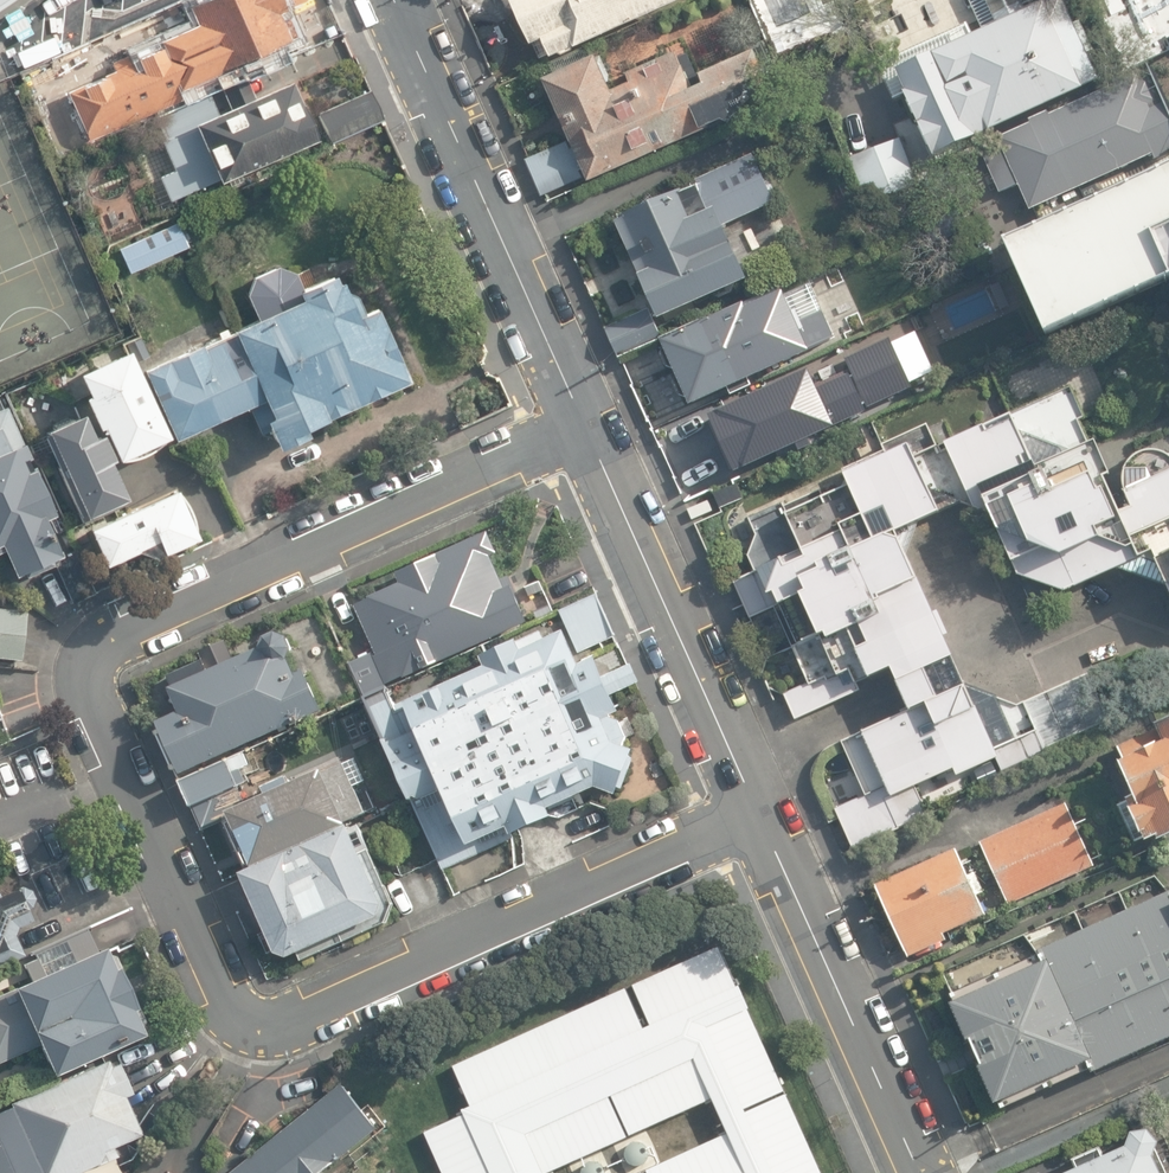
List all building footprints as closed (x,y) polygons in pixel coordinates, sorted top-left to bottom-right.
[(187,7),(195,25),(111,62),(115,71),(66,93),(88,142),(274,58),(270,48),(297,37),(286,11),(307,2),(306,0),(202,0),(187,7)] [(684,0),(504,0),(507,7),(517,10),(541,60),(551,55),(552,58),(562,54),(563,57),(575,51),(574,48),(575,47),(576,49),(684,0)] [(935,160),(1102,85),(1059,0),(1042,8),(1038,0),(969,0),(985,35),(975,40),(968,25),(878,67),(894,101),(905,96),(935,160)] [(1149,55),(1168,47),(1168,0),(1125,0),(1149,55)] [(596,54),(544,78),(571,139),(588,174),(591,180),(724,118),(729,121),(781,97),(756,48),(701,73),(706,82),(695,87),(678,51),(626,73),(631,82),(612,89),(596,54)] [(1030,212),(1063,198),(1065,202),(1078,196),(1075,192),(1154,158),(1156,164),(1168,158),(1168,113),(1151,74),(1072,108),(1073,110),(1000,142),(1005,154),(987,162),(999,194),(1019,186),(1030,212)] [(317,140),(290,82),(255,97),(246,77),(221,89),(230,108),(217,114),(208,94),(151,119),(176,171),(159,178),(170,202),(217,180),(219,184),(317,140)] [(383,118),(371,91),(319,114),(331,141),(383,118)] [(588,174),(571,139),(527,159),(543,195),(588,174)] [(921,188),(901,140),(846,162),(866,210),(921,188)] [(756,162),(616,224),(660,323),(749,284),(725,228),(776,205),(773,198),(777,196),(769,178),(763,180),(756,162)] [(1004,245),(1048,344),(1168,290),(1168,172),(1004,245)] [(130,274),(189,247),(178,222),(119,249),(130,274)] [(408,382),(374,308),(364,313),(356,296),(343,291),(339,281),(335,283),(331,275),(301,288),(294,274),(276,266),(253,277),(246,295),(256,318),(231,330),(232,334),(201,348),(199,344),(142,371),(173,440),(247,407),(260,436),(268,432),(276,450),(307,436),(304,429),(408,382)] [(688,401),(691,410),(775,373),(773,368),(807,353),(781,298),(748,313),(746,307),(662,343),(665,353),(663,359),(667,371),(675,373),(679,382),(675,387),(680,400),(688,401)] [(619,360),(664,340),(651,310),(606,329),(619,360)] [(150,357),(141,339),(127,345),(136,364),(150,357)] [(168,437),(127,351),(76,374),(86,396),(82,398),(96,429),(101,427),(117,461),(121,459),(123,462),(133,460),(145,456),(156,450),(163,444),(168,437)] [(810,374),(709,419),(737,477),(838,432),(837,430),(869,416),(851,377),(819,392),(810,374)] [(61,554),(43,519),(54,514),(33,467),(30,468),(26,458),(29,457),(7,407),(3,409),(0,401),(0,552),(2,551),(13,576),(61,554)] [(82,414),(44,431),(85,523),(95,521),(107,518),(116,513),(125,505),(124,500),(126,499),(108,463),(113,460),(101,435),(93,438),(82,414)] [(1088,674),(1017,706),(968,687),(946,639),(952,635),(940,612),(934,615),(908,552),(919,523),(960,503),(988,513),(1017,574),(1066,592),(1118,568),(1167,585),(1168,588),(1168,455),(1166,453),(1152,450),(1141,451),(1132,457),(1126,469),(1123,482),(1126,496),(1133,507),(1122,513),(1105,477),(1112,475),(1097,439),(1070,452),(1028,435),(1022,438),(1012,414),(938,447),(926,424),(883,445),(886,451),(843,469),(850,486),(824,498),(821,491),(786,507),(785,503),(750,519),(757,535),(748,556),(756,571),(733,581),(770,658),(792,649),(808,685),(785,695),(796,719),(860,691),(857,684),(893,669),(910,708),(841,741),(865,795),(836,809),(854,851),(930,815),(918,787),(955,770),(959,776),(997,759),(1003,772),(1109,724),(1088,674)] [(176,492),(174,489),(87,528),(103,566),(135,551),(154,559),(197,538),(194,535),(197,533),(196,522),(192,511),(188,502),(182,496),(179,491),(176,492)] [(377,655),(374,657),(387,686),(530,624),(507,575),(502,578),(493,557),(499,555),(488,531),(397,575),(401,584),(355,606),(367,633),(363,635),(369,649),(373,648),(377,655)] [(73,551),(53,560),(70,597),(90,587),(73,551)] [(579,653),(616,637),(598,594),(560,611),(579,653)] [(0,610),(0,660),(22,662),(27,612),(0,610)] [(396,705),(387,686),(374,657),(372,653),(350,663),(412,801),(416,798),(423,802),(425,801),(430,811),(448,802),(463,834),(459,837),(467,852),(474,849),(479,858),(559,821),(554,812),(597,790),(619,799),(635,760),(643,756),(615,695),(639,682),(630,665),(606,676),(598,657),(580,666),(565,632),(548,639),(543,632),(480,659),(484,667),(419,698),(418,695),(396,705)] [(158,723),(182,776),(324,712),(306,672),(297,675),(291,661),(294,650),(289,639),(278,634),(265,639),(262,647),(262,650),(209,673),(203,662),(168,678),(174,689),(170,690),(181,713),(158,723)] [(1156,725),(1158,728),(1117,746),(1124,760),(1120,762),(1135,796),(1126,800),(1141,834),(1142,833),(1147,841),(1158,837),(1159,841),(1168,837),(1168,718),(1156,725)] [(359,826),(360,828),(379,818),(375,811),(378,809),(355,758),(323,773),(322,771),(292,785),(288,777),(263,788),(267,796),(247,804),(228,813),(230,818),(233,824),(227,826),(246,869),(252,866),(253,870),(348,826),(350,830),(359,826)] [(228,813),(247,804),(239,788),(249,783),(242,770),(234,773),(229,762),(180,784),(202,831),(230,818),(228,813)] [(1095,867),(1067,804),(981,843),(1009,906),(1095,867)] [(350,830),(348,826),(253,870),(241,875),(276,955),(289,960),(298,956),(302,963),(387,924),(395,904),(360,828),(359,826),(350,830)] [(987,916),(957,848),(875,884),(909,957),(949,941),(945,934),(987,916)] [(997,1105),(1000,1104),(1003,1110),(1093,1070),(1094,1073),(1168,1040),(1168,893),(1038,952),(1039,954),(950,994),(955,1003),(951,1004),(969,1043),(972,1042),(983,1067),(981,1068),(997,1105)] [(50,1077),(142,1036),(140,1031),(144,1023),(136,1005),(130,1003),(118,977),(121,972),(114,957),(105,955),(102,949),(96,951),(86,929),(33,954),(36,959),(22,965),(30,981),(11,989),(13,991),(0,996),(0,1063),(36,1047),(50,1077)] [(132,1095),(118,1064),(111,1067),(108,1061),(9,1105),(11,1107),(0,1112),(0,1172),(80,1172),(118,1157),(114,1148),(142,1135),(124,1099),(132,1095)] [(380,1125),(341,1079),(229,1172),(322,1172),(380,1125)] [(1155,1157),(1160,1144),(1150,1130),(1133,1133),(1126,1149),(1105,1158),(1101,1147),(1073,1159),(1078,1170),(1070,1172),(1162,1172),(1155,1157)]
